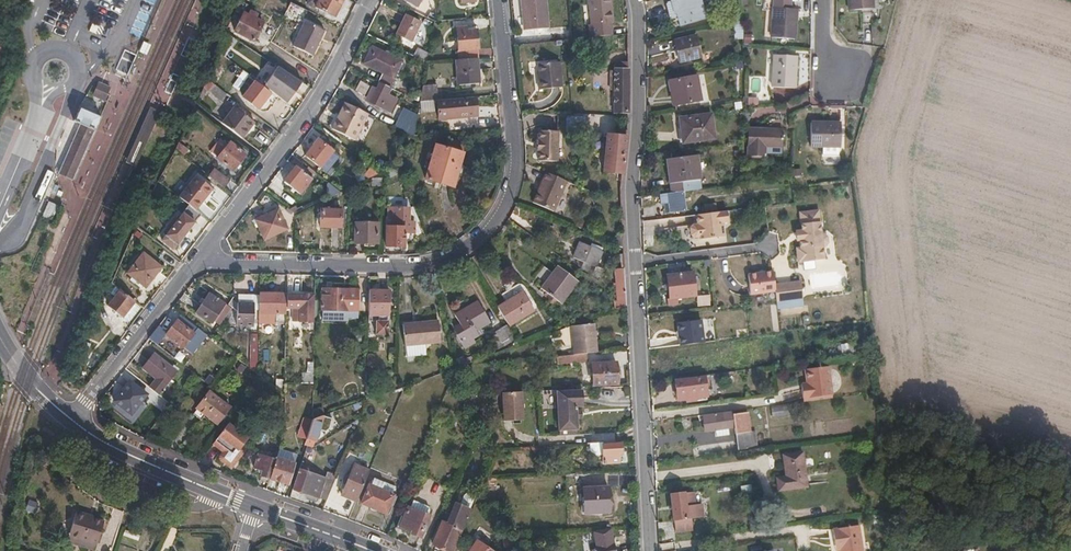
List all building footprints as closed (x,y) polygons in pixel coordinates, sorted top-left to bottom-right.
[(248,1),(246,0),(238,0),(235,9),(242,13),(235,28),(252,37),(253,34),(255,35),(263,19),(256,16),(258,13),(251,9),(249,12),(244,9),(248,1)] [(342,0),(310,0),(308,3),(335,15),(342,0)] [(546,0),(523,0),(524,12),(547,10),(546,0)] [(682,24),(708,17),(703,0),(673,0),(675,11),(678,11),(682,24)] [(771,38),(795,40),(798,11),(790,10),(791,0),(774,0),(771,38)] [(872,0),(849,0),(849,11),(861,11),(863,27),(873,26),(871,7),(873,7),(872,0)] [(614,33),(612,20),(614,20),(613,3),(590,6),(592,22),(589,22),(590,35),(614,33)] [(548,24),(547,10),(524,12),(526,26),(548,24)] [(435,22),(436,15),(431,12),(427,18),(435,22)] [(401,37),(399,42),(412,49),(415,43),(413,42),(422,23),(405,15),(396,34),(401,37)] [(306,20),(293,44),(313,54),(325,29),(306,20)] [(479,49),(477,29),(467,31),(466,27),(457,28),(460,59),(478,58),(477,50),(479,49)] [(697,33),(675,39),(680,59),(702,54),(697,33)] [(394,76),(398,68),(402,59),(400,57),(399,59),(375,47),(375,46),(373,44),(363,62),(366,64),(367,63),(381,70),(376,80),(379,82),(392,88),(404,93),(410,81),(398,75),(396,77),(394,76)] [(774,53),(773,85),(795,86),(796,54),(774,53)] [(480,83),(478,58),(460,59),(456,60),(458,85),(480,83)] [(537,69),(538,86),(561,85),(559,59),(538,60),(538,69),(537,69)] [(629,115),(630,61),(626,62),(617,62),(617,72),(612,71),(612,90),(616,90),(616,112),(624,112),(624,115),(629,115)] [(289,100),(304,81),(279,65),(266,83),(289,100)] [(261,98),(269,88),(247,70),(242,77),(248,81),(248,82),(251,84),(244,95),(257,104),(261,98)] [(227,90),(207,75),(203,84),(221,97),(227,90)] [(672,80),(676,105),(702,100),(697,76),(672,80)] [(244,95),(251,84),(248,82),(241,92),(244,95)] [(397,99),(389,94),(392,88),(379,82),(369,101),(380,107),(382,104),(392,109),(397,99)] [(101,84),(98,83),(91,96),(104,102),(107,95),(108,92),(110,88),(105,86),(101,84)] [(438,99),(437,85),(423,87),(420,101),(437,100),(438,99)] [(477,115),(475,96),(438,99),(437,100),(438,119),(477,115)] [(356,139),(369,113),(345,102),(332,128),(356,139)] [(244,135),(255,119),(235,104),(232,108),(236,111),(227,123),(244,135)] [(162,111),(151,106),(127,162),(133,164),(137,166),(162,111)] [(414,135),(418,113),(405,107),(395,126),(414,135)] [(227,123),(236,111),(232,108),(223,120),(227,123)] [(100,118),(79,109),(73,124),(80,127),(74,140),(71,145),(69,151),(59,174),(73,180),(83,157),(85,151),(88,146),(100,118)] [(683,117),(687,142),(716,137),(713,112),(683,117)] [(810,121),(810,145),(838,144),(837,121),(810,121)] [(538,148),(537,157),(556,158),(558,128),(539,127),(538,137),(537,136),(536,148),(538,148)] [(749,127),(748,155),(765,156),(765,145),(782,145),(783,128),(749,127)] [(624,172),(627,136),(609,134),(606,170),(624,172)] [(321,165),(334,149),(319,137),(306,153),(321,165)] [(230,140),(218,157),(235,169),(247,153),(230,140)] [(462,152),(465,143),(453,140),(451,149),(462,152)] [(460,174),(463,165),(460,164),(463,152),(462,152),(451,149),(436,145),(426,179),(453,186),(457,173),(460,174)] [(327,170),(340,154),(334,149),(321,165),(327,170)] [(704,187),(700,153),(672,156),(676,181),(672,181),(673,191),(686,190),(704,187)] [(297,164),(285,180),(301,193),(313,177),(297,164)] [(231,178),(215,166),(210,173),(226,185),(231,178)] [(379,173),(370,166),(364,174),(369,178),(379,173)] [(555,210),(568,179),(546,170),(534,201),(555,210)] [(198,207),(215,185),(197,171),(180,193),(192,202),(198,207)] [(689,209),(686,190),(673,191),(671,191),(674,211),(689,209)] [(58,204),(48,200),(42,214),(52,218),(58,204)] [(176,248),(204,211),(198,207),(192,202),(181,218),(178,216),(171,224),(174,226),(164,238),(176,248)] [(280,206),(256,216),(266,237),(289,227),(280,206)] [(805,243),(806,258),(833,255),(831,242),(833,242),(836,238),(836,232),(832,229),(830,230),(827,206),(808,208),(810,226),(807,226),(809,243),(805,243)] [(415,233),(415,225),(414,225),(413,221),(410,221),(410,212),(408,212),(408,208),(388,207),(388,219),(393,219),(392,228),(388,227),(387,227),(386,246),(405,246),(405,233),(415,233)] [(322,208),(321,226),(342,227),(342,208),(322,208)] [(726,235),(725,221),(730,221),(729,210),(699,213),(700,223),(696,224),(693,227),(694,234),(697,236),(701,236),(702,238),(726,235)] [(356,223),(355,242),(377,242),(378,223),(376,223),(376,221),(363,220),(362,223),(356,223)] [(581,240),(574,255),(595,265),(602,249),(581,240)] [(143,250),(127,271),(147,286),(163,264),(143,250)] [(561,302),(578,279),(557,263),(539,287),(550,296),(548,297),(553,301),(555,297),(561,302)] [(669,272),(671,296),(696,293),(694,269),(669,272)] [(776,284),(775,270),(749,273),(752,293),(777,290),(776,284)] [(627,290),(627,276),(615,277),(616,290),(627,290)] [(805,298),(803,280),(776,284),(777,290),(778,301),(805,298)] [(348,310),(348,289),(324,288),(323,317),(333,317),(333,310),(348,310)] [(124,315),(136,300),(122,289),(110,305),(124,315)] [(359,317),(360,289),(348,289),(348,310),(352,310),(352,316),(359,317)] [(390,332),(391,290),(371,290),(371,315),(378,315),(378,332),(390,332)] [(512,325),(536,308),(525,290),(501,306),(512,325)] [(628,304),(627,290),(616,290),(617,308),(628,304)] [(221,324),(233,308),(212,291),(197,310),(213,322),(214,319),(221,324)] [(288,321),(288,307),(288,291),(261,291),(261,320),(288,321)] [(316,321),(316,292),(288,291),(288,307),(294,307),(294,321),(316,321)] [(130,320),(143,305),(136,300),(124,315),(130,320)] [(459,334),(468,348),(478,342),(476,337),(484,332),(482,328),(493,321),(480,300),(457,313),(462,322),(456,326),(459,334)] [(240,307),(239,325),(256,325),(256,307),(240,307)] [(349,326),(349,316),(352,316),(352,310),(348,310),(347,317),(333,317),(333,326),(349,326)] [(726,321),(725,311),(711,313),(712,322),(726,321)] [(184,348),(200,327),(183,314),(167,335),(184,348)] [(667,316),(668,339),(689,336),(687,314),(667,316)] [(333,326),(333,317),(323,317),(323,326),(333,326)] [(403,323),(406,345),(441,342),(439,319),(403,323)] [(508,324),(498,330),(505,343),(516,336),(508,324)] [(598,353),(595,324),(572,326),(575,355),(598,353)] [(666,345),(665,334),(651,336),(651,347),(666,345)] [(160,394),(178,370),(156,352),(144,368),(158,378),(151,387),(153,388),(160,394)] [(594,362),(595,383),(619,383),(618,361),(594,362)] [(833,392),(830,364),(807,366),(808,381),(809,381),(809,386),(804,386),(805,396),(833,392)] [(458,373),(453,383),(460,386),(464,375),(458,373)] [(676,378),(678,398),(708,395),(706,375),(676,378)] [(114,400),(133,414),(149,393),(130,379),(114,400)] [(156,401),(161,394),(160,394),(153,388),(150,392),(151,393),(150,396),(156,401)] [(584,405),(584,388),(559,389),(561,427),(560,427),(560,430),(561,430),(578,429),(580,429),(580,426),(578,426),(577,406),(584,405)] [(525,418),(524,390),(505,391),(506,419),(525,418)] [(196,414),(204,420),(208,414),(220,423),(233,406),(212,391),(199,408),(201,408),(196,414)] [(788,404),(771,405),(772,416),(789,415),(788,404)] [(761,446),(759,429),(752,430),(749,410),(736,412),(735,408),(705,412),(707,428),(716,427),(730,426),(736,425),(737,432),(739,432),(741,449),(761,446)] [(324,430),(330,417),(325,415),(307,421),(302,433),(309,436),(315,439),(317,439),(321,429),(324,430)] [(224,449),(219,462),(234,469),(243,449),(238,447),(242,438),(219,427),(212,444),(224,449)] [(313,446),(315,439),(309,436),(306,444),(313,446)] [(604,443),(604,442),(591,443),(591,449),(597,454),(604,454),(604,443)] [(620,461),(620,452),(623,452),(622,442),(604,443),(604,454),(605,462),(620,461)] [(787,475),(779,476),(781,489),(808,486),(804,451),(785,453),(787,475)] [(272,478),(278,459),(261,453),(257,467),(265,470),(263,475),(272,478)] [(290,483),(297,462),(279,456),(278,459),(272,478),(290,483)] [(358,501),(371,470),(356,464),(344,495),(358,501)] [(330,502),(341,476),(332,472),(329,478),(302,468),(295,488),(330,502)] [(370,484),(363,502),(388,513),(395,495),(382,490),(385,482),(375,478),(372,485),(370,484)] [(584,487),(584,513),(610,512),(609,486),(584,487)] [(671,494),(676,532),(694,530),(692,518),(705,515),(703,502),(696,503),(694,491),(671,494)] [(473,509),(478,496),(471,493),(467,494),(463,504),(471,508),(473,509)] [(471,508),(463,504),(454,501),(445,521),(444,521),(434,544),(452,550),(454,550),(471,508)] [(429,509),(415,502),(413,505),(431,513),(431,512),(429,509)] [(431,513),(413,505),(411,509),(429,518),(431,513)] [(422,538),(430,518),(429,518),(411,509),(410,509),(402,526),(413,530),(411,533),(422,538)] [(74,510),(67,533),(95,542),(102,519),(74,510)] [(861,524),(835,527),(837,543),(842,542),(842,549),(842,550),(865,550),(861,524)] [(599,550),(616,550),(613,527),(597,529),(599,550)] [(479,540),(472,550),(495,550),(479,540)]
